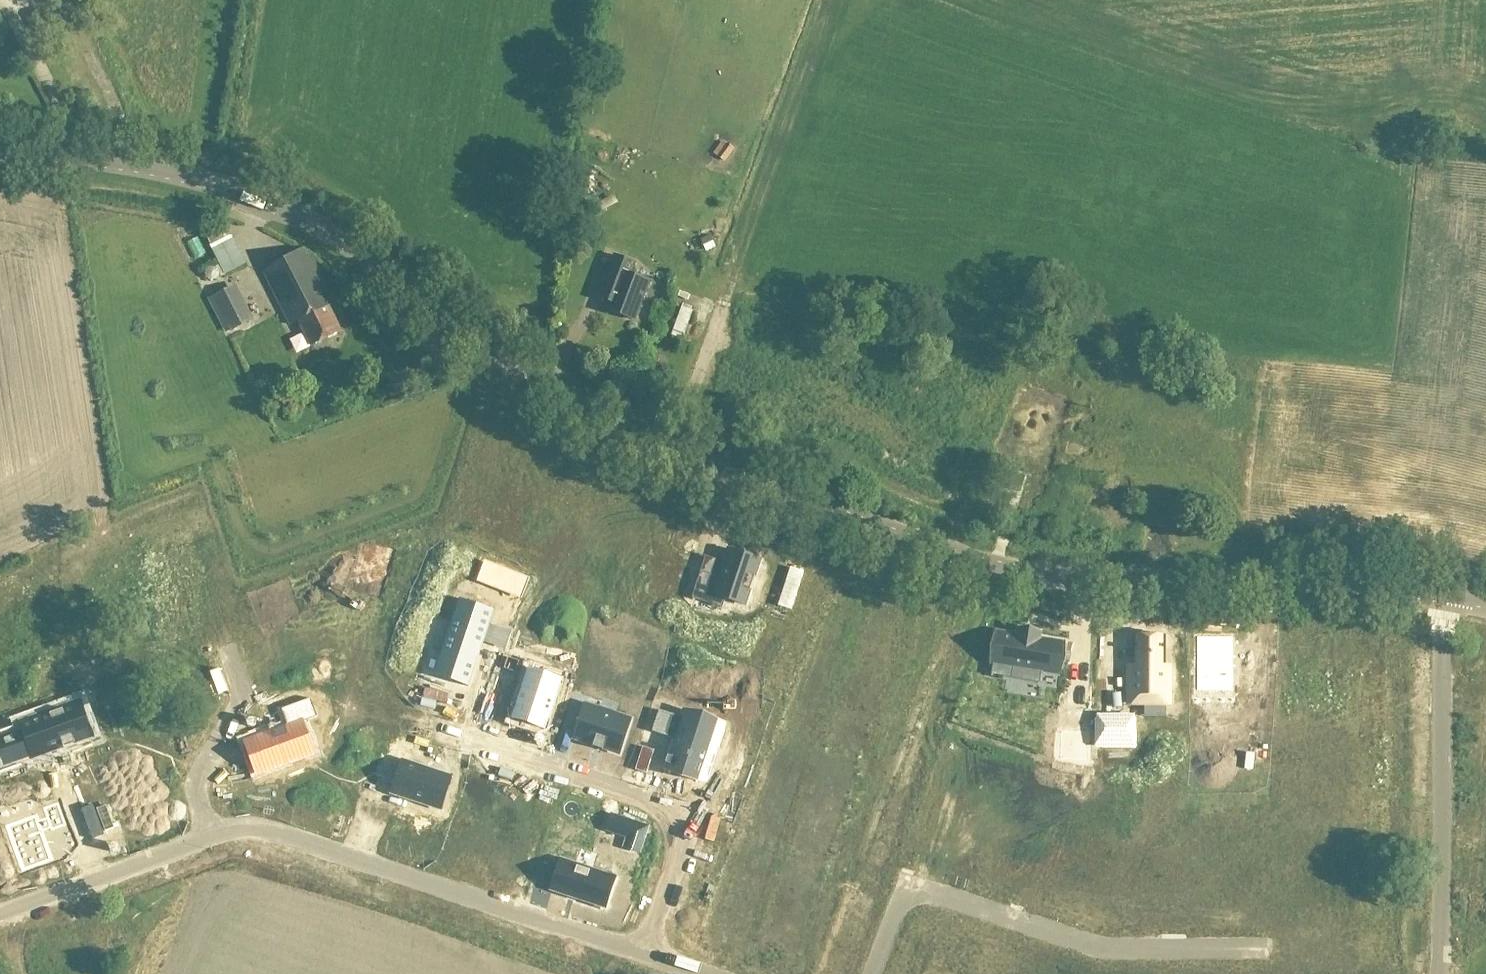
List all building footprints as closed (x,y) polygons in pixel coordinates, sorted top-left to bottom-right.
[(590,161),(588,171),(605,173),(607,163),(590,161)] [(213,242),(224,271),(245,262),(233,234),(213,242)] [(311,346),(340,331),(328,307),(335,304),(313,260),(310,261),(305,251),(263,271),(290,324),(298,320),(311,346)] [(631,275),(635,264),(614,256),(598,298),(609,302),(606,310),(635,321),(649,282),(631,275)] [(230,332),(250,322),(233,289),(213,299),(230,332)] [(688,338),(693,310),(683,308),(678,336),(688,338)] [(1020,493),(1024,477),(1012,473),(1007,490),(1020,493)] [(372,567),(364,590),(375,594),(387,557),(366,550),(361,564),(372,567)] [(701,572),(691,598),(721,610),(725,600),(744,607),(761,563),(731,551),(720,579),(701,572)] [(495,567),(487,588),(507,595),(515,575),(495,567)] [(286,586),(253,599),(276,662),(310,650),(286,586)] [(457,603),(441,654),(448,656),(441,676),(469,685),(492,615),(457,603)] [(996,634),(991,665),(1012,669),(1010,681),(1038,685),(1040,673),(1057,676),(1062,645),(1036,640),(1037,635),(1019,632),(1018,637),(996,634)] [(1128,668),(1127,705),(1167,706),(1168,668),(1164,668),(1164,637),(1132,637),(1132,668),(1128,668)] [(1196,693),(1232,693),(1232,669),(1233,669),(1233,658),(1232,658),(1232,639),(1196,638),(1196,693)] [(503,671),(515,674),(518,663),(507,659),(503,671)] [(336,674),(339,684),(348,681),(353,668),(336,674)] [(528,670),(526,678),(512,720),(542,730),(559,680),(528,670)] [(272,733),(255,740),(266,771),(313,754),(302,724),(317,719),(310,700),(280,711),(287,728),(284,729),(284,728),(272,732),(272,733)] [(92,737),(79,703),(19,725),(22,733),(0,741),(0,755),(4,766),(31,756),(31,759),(62,748),(62,749),(75,744),(74,743),(92,737)] [(584,706),(573,740),(618,755),(630,721),(584,706)] [(674,741),(664,770),(695,781),(705,751),(714,753),(722,728),(683,715),(681,719),(658,712),(651,733),(674,741)] [(1133,747),(1133,721),(1097,721),(1096,747),(1133,747)] [(1060,733),(1059,760),(1087,761),(1088,734),(1060,733)] [(440,810),(451,780),(401,763),(391,793),(440,810)] [(51,768),(32,775),(38,791),(57,784),(51,768)] [(108,779),(85,787),(96,818),(100,827),(111,823),(117,838),(143,829),(137,813),(138,813),(137,811),(136,812),(133,803),(134,802),(134,801),(133,801),(128,789),(114,794),(108,779)] [(36,816),(5,827),(11,845),(11,846),(11,847),(12,847),(15,853),(14,854),(14,855),(15,855),(21,873),(52,862),(49,854),(42,833),(49,831),(50,833),(66,827),(57,804),(42,810),(45,819),(38,822),(36,816)] [(617,819),(612,834),(627,839),(623,849),(638,854),(647,828),(617,819)] [(560,862),(551,891),(596,906),(606,877),(560,862)]
